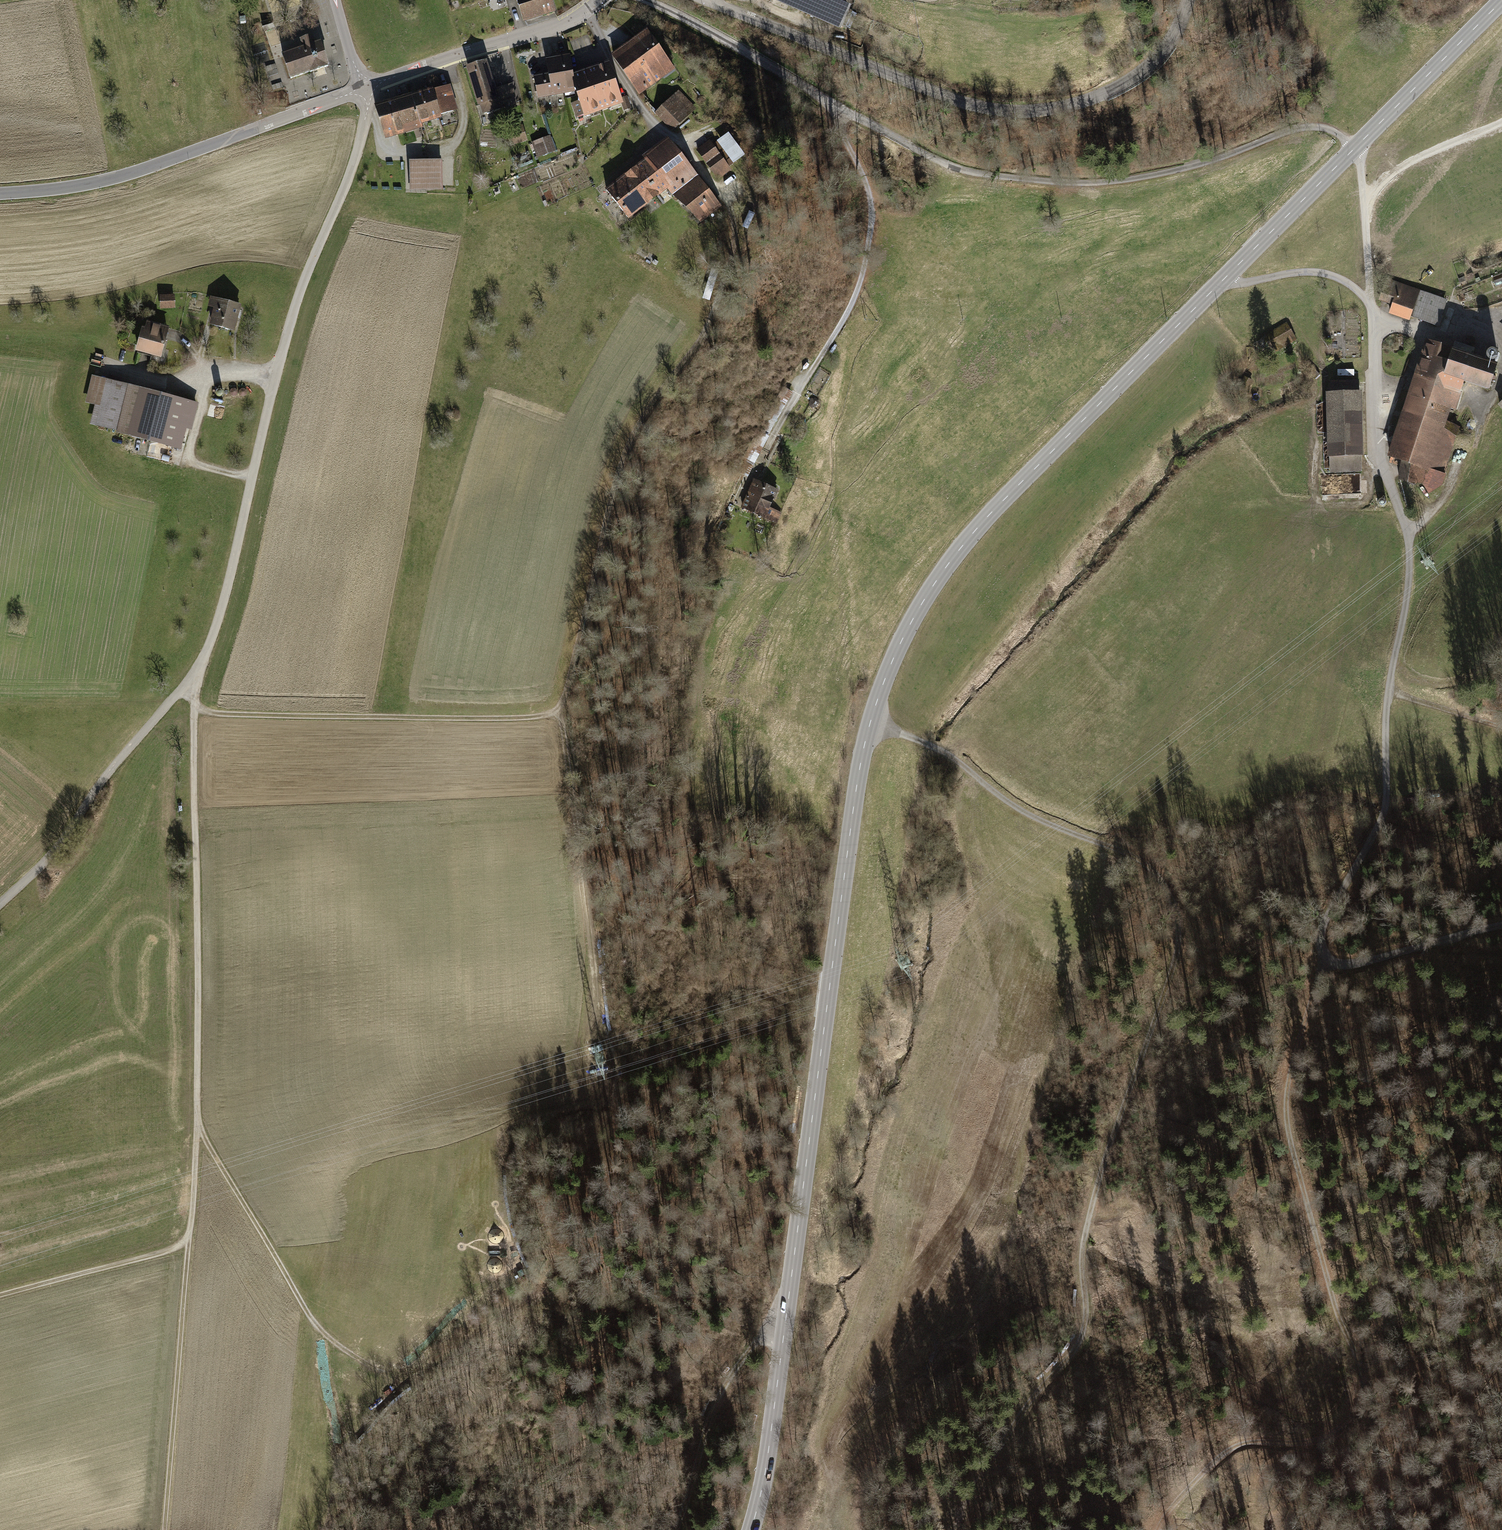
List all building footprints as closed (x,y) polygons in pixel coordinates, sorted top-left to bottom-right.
[(524,22),(554,13),(550,0),(517,0),(524,22)] [(759,2),(840,38),(852,11),(827,0),(760,0),(759,2)] [(1048,10),(1068,9),(1067,0),(1050,0),(1047,0),(1048,10)] [(1045,19),(1035,19),(1035,29),(1045,29),(1045,19)] [(648,33),(614,57),(638,93),(673,67),(648,33)] [(283,55),(291,78),(328,66),(320,42),(313,44),(311,37),(301,40),(304,48),(283,55)] [(572,76),(570,56),(548,60),(551,75),(535,78),(539,97),(575,90),(572,76)] [(617,88),(608,64),(572,76),(575,90),(576,90),(580,101),(573,104),(577,117),(585,114),(585,115),(600,110),(599,107),(621,99),(617,88)] [(518,108),(511,86),(495,91),(486,65),(465,72),(478,113),(479,112),(481,120),(518,108)] [(441,125),(460,119),(449,87),(430,93),(441,125)] [(678,91),(656,113),(671,128),(693,107),(678,91)] [(422,132),(441,125),(430,93),(412,100),(422,132)] [(626,97),(621,99),(625,110),(630,108),(626,97)] [(404,138),(422,132),(412,100),(393,106),(404,138)] [(385,144),(404,138),(393,106),(374,113),(385,144)] [(530,147),(536,163),(555,157),(550,140),(530,147)] [(716,176),(728,167),(712,146),(710,142),(698,151),(716,176)] [(718,142),(712,146),(728,167),(733,163),(718,142)] [(673,195),(681,204),(705,185),(672,143),(648,161),(673,195)] [(632,227),(673,195),(648,161),(606,194),(632,227)] [(408,165),(409,191),(442,190),(441,165),(408,165)] [(725,211),(705,185),(681,204),(704,228),(725,211)] [(1448,303),(1389,283),(1380,310),(1439,330),(1448,303)] [(177,298),(162,299),(163,311),(178,311),(177,298)] [(245,310),(214,301),(211,312),(216,314),(212,331),(237,338),(245,310)] [(1267,335),(1276,351),(1296,340),(1287,324),(1267,335)] [(146,333),(142,359),(167,363),(172,330),(150,327),(149,333),(146,333)] [(1428,342),(1413,388),(1433,395),(1432,401),(1447,407),(1454,409),(1464,380),(1488,388),(1496,365),(1453,351),(1428,342)] [(1253,381),(1245,377),(1240,388),(1248,391),(1253,381)] [(1342,395),(1325,396),(1328,461),(1330,461),(1331,474),(1362,473),(1361,459),(1363,459),(1360,382),(1341,383),(1342,395)] [(93,431),(184,453),(189,434),(195,436),(197,427),(199,427),(203,409),(94,383),(88,408),(98,410),(93,431)] [(1444,421),(1447,407),(1432,401),(1433,395),(1413,388),(1391,456),(1392,457),(1390,462),(1400,465),(1402,460),(1404,461),(1401,479),(1425,484),(1424,485),(1429,492),(1442,484),(1445,474),(1442,473),(1458,430),(1444,421)] [(778,493),(752,481),(739,511),(777,528),(783,516),(770,510),(778,493)]
